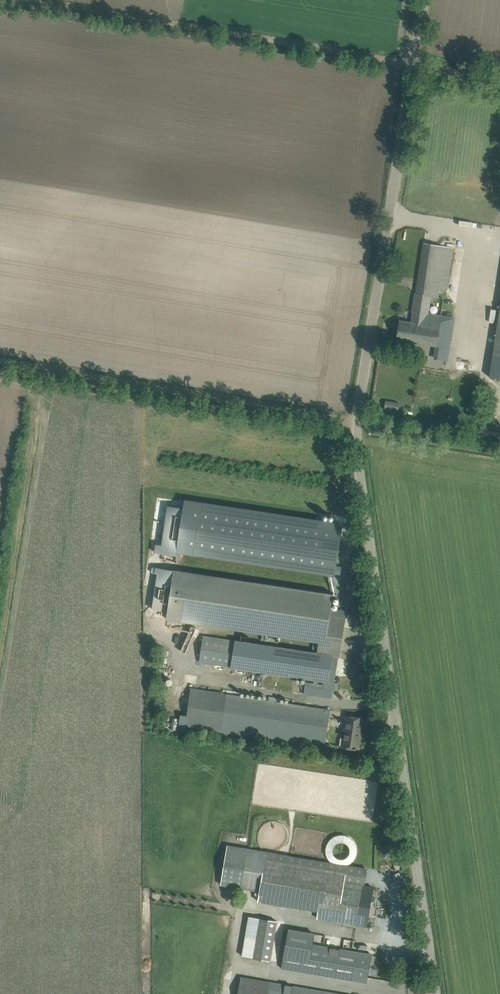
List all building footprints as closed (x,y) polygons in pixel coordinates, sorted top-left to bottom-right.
[(416,293),(431,296),(439,297),(440,290),(447,291),(454,247),(424,242),(416,293)] [(428,313),(431,296),(416,293),(413,311),(414,312),(412,323),(400,321),(397,339),(436,345),(434,357),(448,359),(454,318),(428,313)] [(491,375),(499,377),(499,312),(491,375)] [(489,317),(482,318),(484,327),(490,325),(489,317)] [(161,502),(153,551),(155,552),(176,555),(177,549),(335,573),(340,573),(342,565),(336,565),(342,524),(317,520),(185,500),(183,500),(182,505),(161,502)] [(157,573),(152,608),(168,611),(167,619),(319,642),(317,652),(317,654),(337,657),(340,657),(346,617),(345,617),(344,617),(331,615),(333,596),(337,597),(338,594),(334,593),(156,567),(155,572),(157,573)] [(317,654),(317,652),(203,637),(200,663),(306,679),(313,680),(312,683),(305,682),(304,694),(332,698),(337,657),(317,654)] [(181,714),(179,730),(180,730),(185,728),(325,749),(331,709),(277,701),(278,697),(269,696),(268,700),(233,694),(234,690),(224,689),(223,693),(191,688),(187,715),(181,714)] [(359,749),(364,718),(347,715),(342,746),(359,749)] [(339,858),(342,859),(346,858),(348,856),(350,854),(351,850),(350,847),(348,844),(346,843),(343,842),(339,842),(337,844),(335,847),(334,850),(335,853),(336,856),(339,858)] [(234,846),(227,885),(262,891),(260,900),(301,907),(300,915),(367,926),(373,887),(363,885),(366,868),(234,846)] [(279,962),(286,922),(249,916),(242,956),(279,962)] [(366,982),(371,954),(286,940),(281,968),(366,982)] [(268,982),(240,977),(238,993),(340,993),(268,982)]
